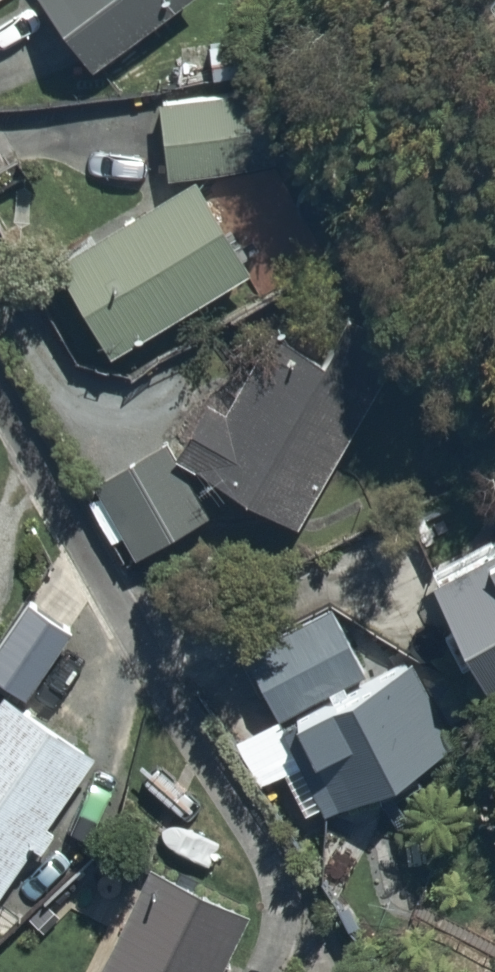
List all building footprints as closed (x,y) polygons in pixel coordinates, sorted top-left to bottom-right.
[(78,56),(158,0),(39,0),(78,56)] [(258,33),(199,41),(205,79),(263,71),(258,33)] [(250,82),(157,95),(168,175),(261,163),(250,82)] [(104,355),(253,258),(198,175),(50,271),(104,355)] [(389,358),(289,301),(228,407),(209,397),(176,454),(295,522),(389,358)] [(170,446),(95,481),(126,546),(201,511),(170,446)] [(433,569),(489,692),(494,690),(494,541),(433,569)] [(396,576),(239,645),(270,714),(426,645),(396,576)] [(435,657),(299,714),(319,760),(289,773),(309,818),(473,748),(435,657)] [(0,689),(0,909),(101,755),(0,689)] [(145,861),(97,971),(220,971),(249,906),(145,861)]
